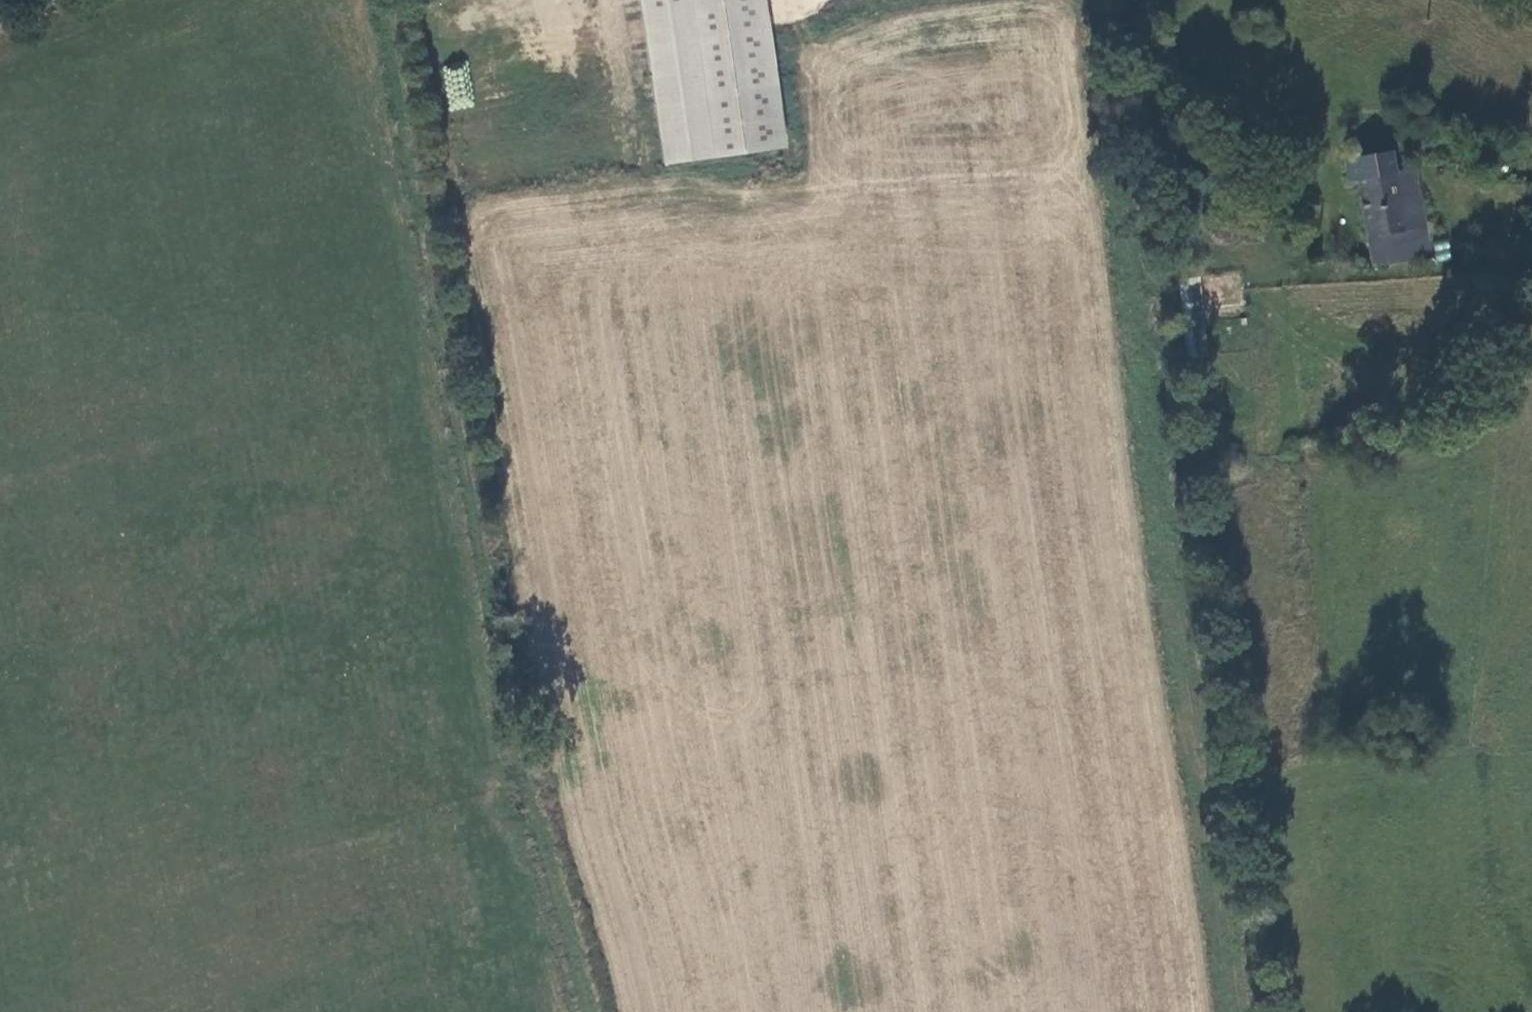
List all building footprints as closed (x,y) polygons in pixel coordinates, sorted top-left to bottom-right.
[(663,170),(785,151),(765,0),(637,0),(663,170)] [(1358,184),(1371,269),(1429,261),(1415,173),(1394,175),(1390,157),(1342,162),(1344,185),(1358,184)] [(1208,357),(1196,281),(1176,285),(1188,360),(1208,357)]
